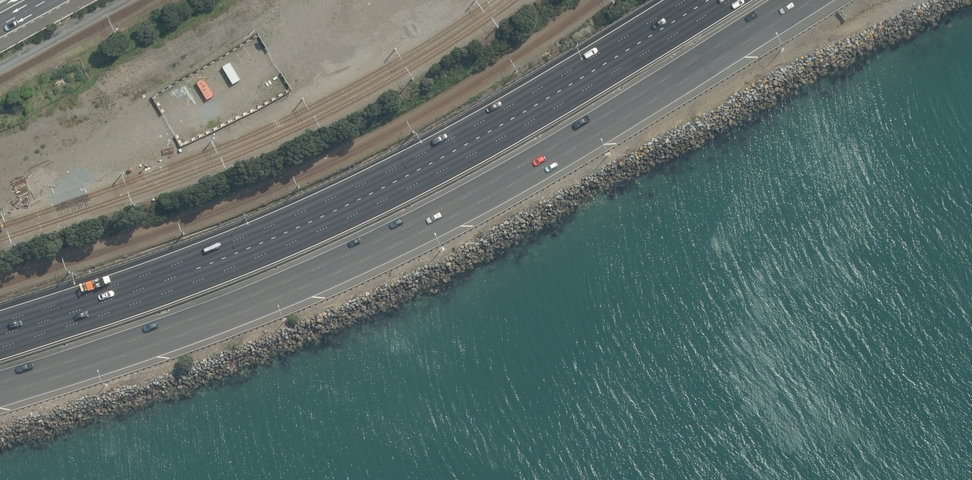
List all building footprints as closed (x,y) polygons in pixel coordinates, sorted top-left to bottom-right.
[(192,127),(208,118),(204,110),(187,120),(192,127)]
